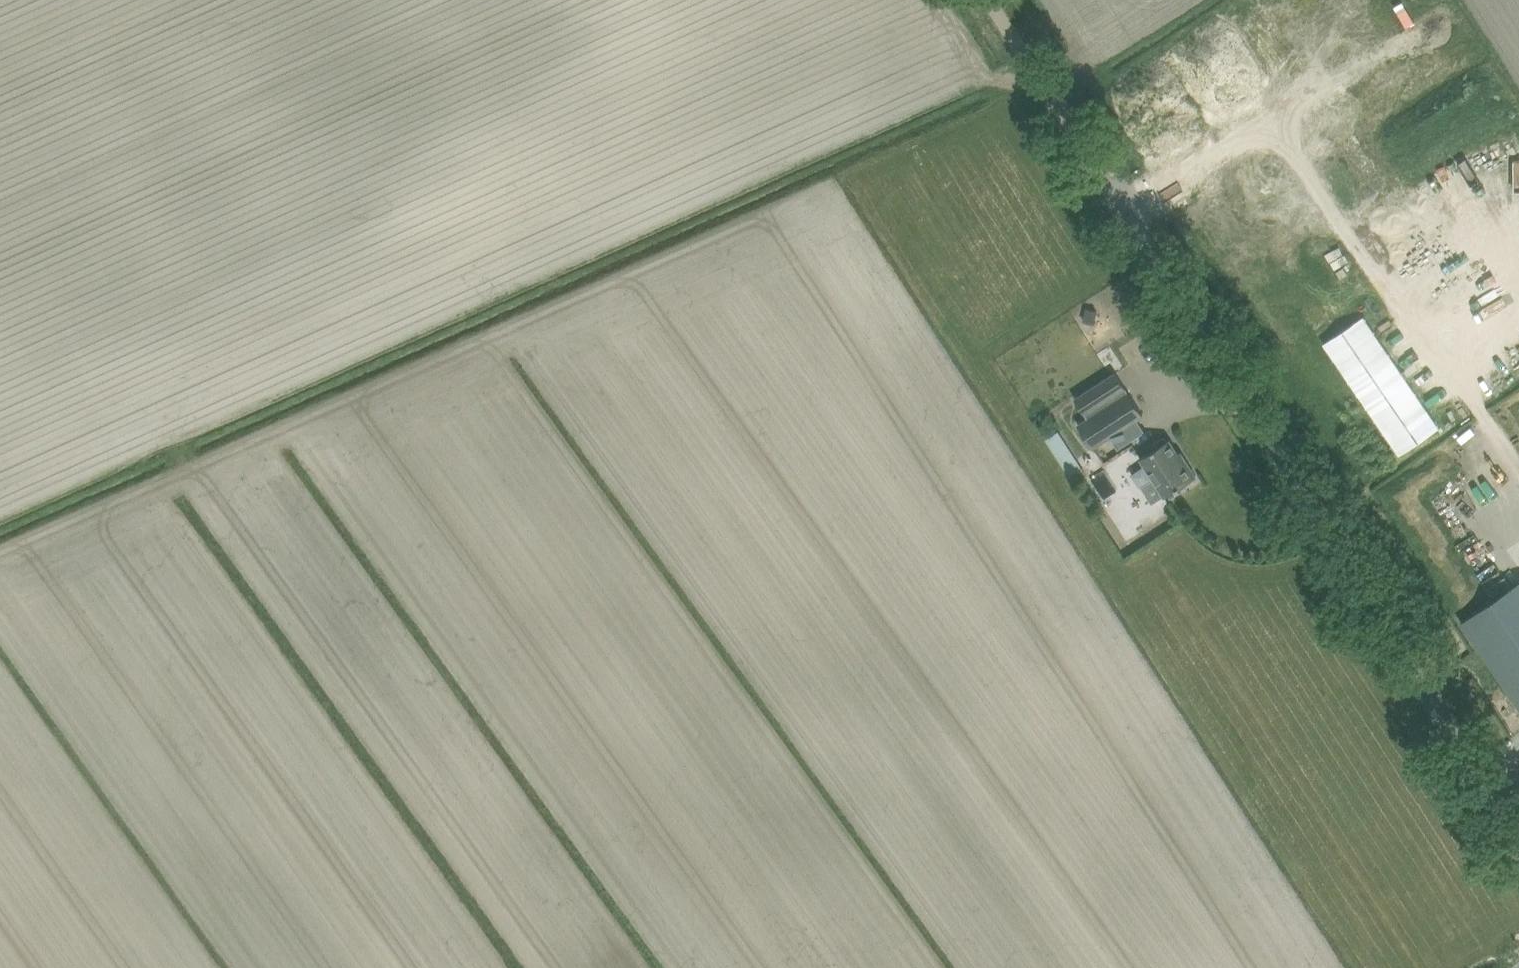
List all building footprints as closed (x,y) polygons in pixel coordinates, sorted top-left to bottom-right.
[(1364,317),(1325,344),(1400,454),(1440,428),(1364,317)] [(1116,372),(1076,398),(1088,417),(1077,423),(1093,447),(1103,440),(1143,415),(1116,372)] [(1071,478),(1085,472),(1064,429),(1051,436),(1071,478)] [(1196,475),(1181,451),(1179,453),(1170,439),(1167,441),(1165,437),(1154,444),(1156,448),(1141,457),(1166,495),(1169,493),(1172,497),(1183,490),(1180,486),(1196,475)] [(1518,705),(1518,590),(1471,616),(1518,705)]
